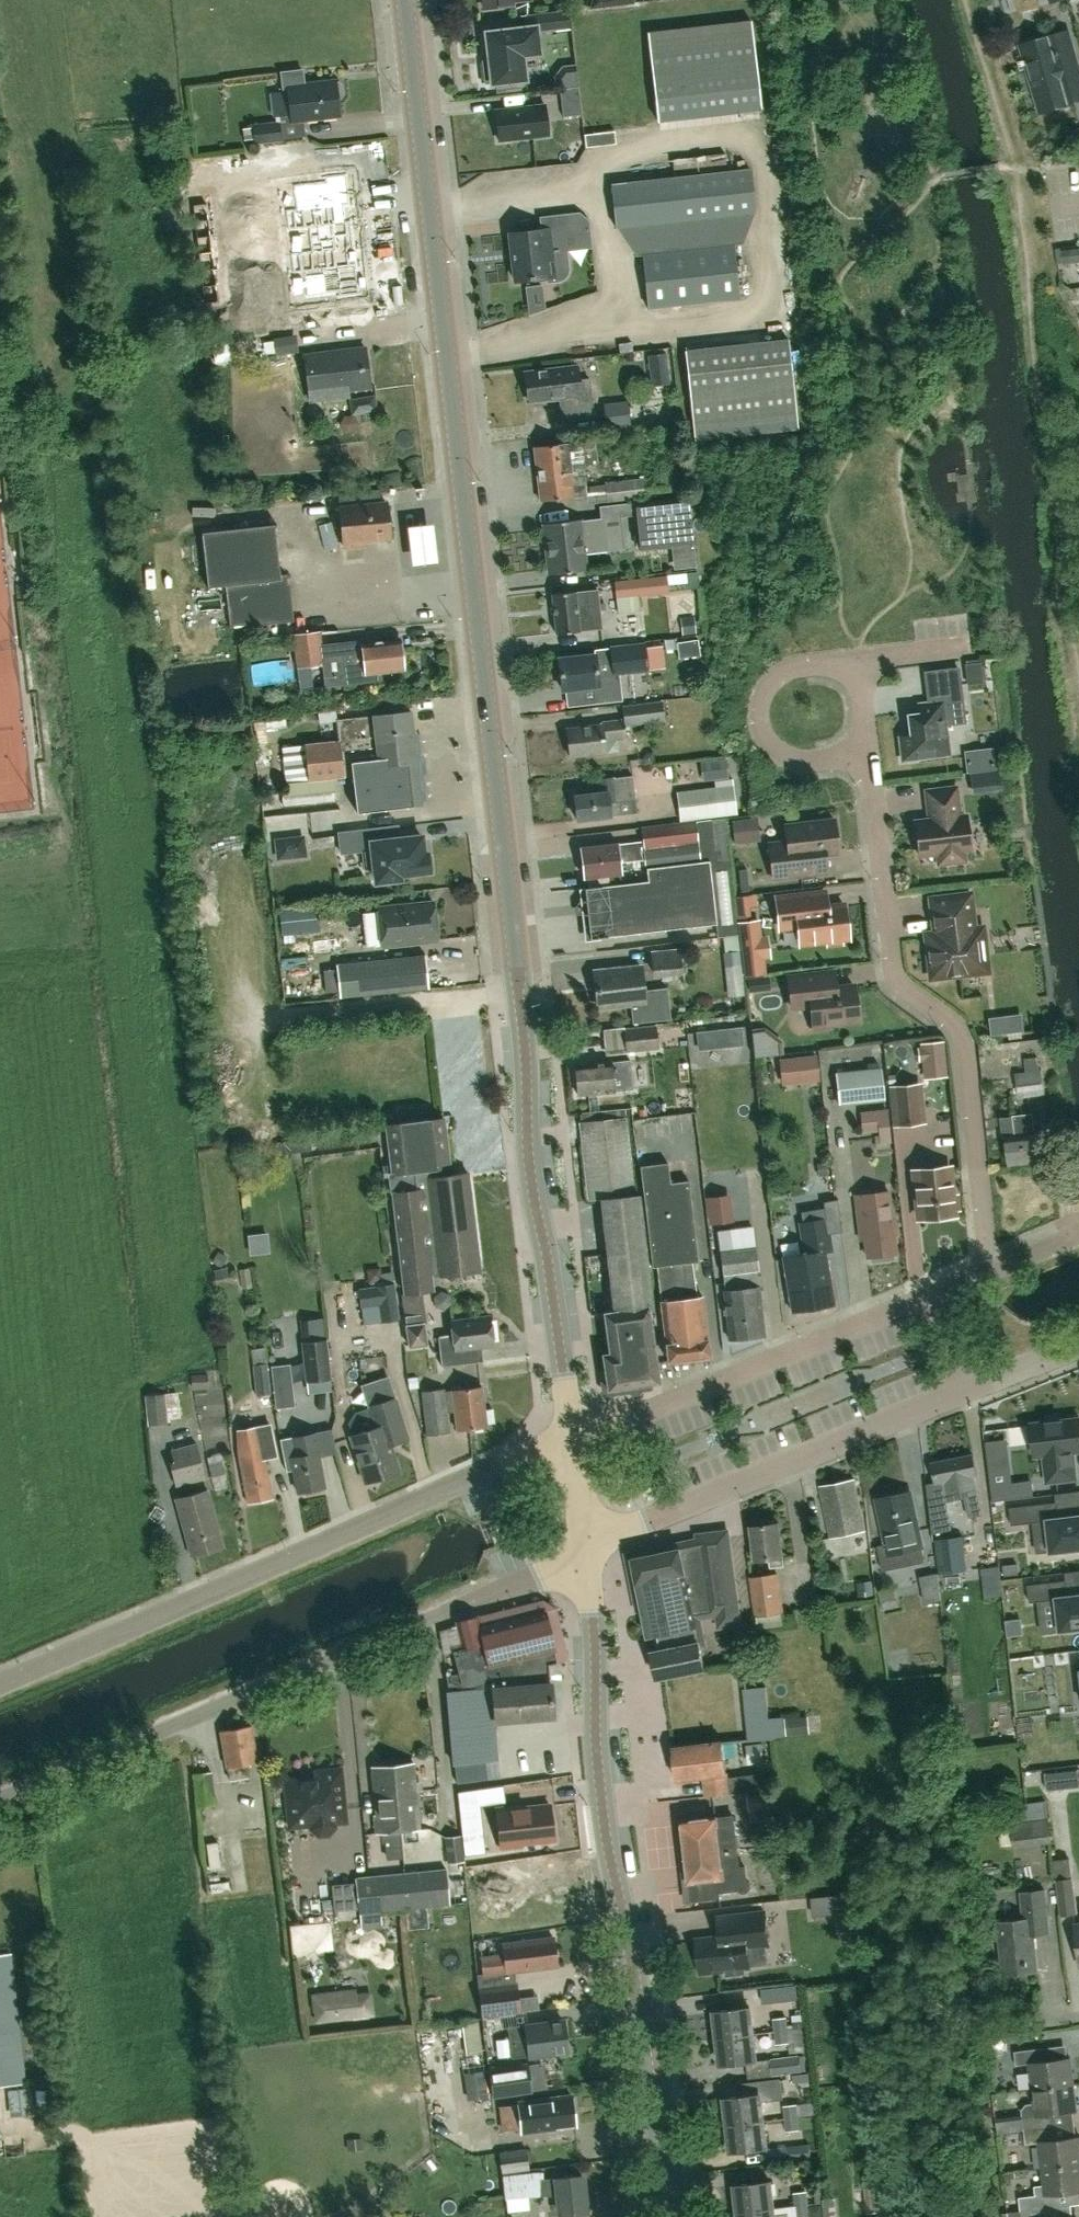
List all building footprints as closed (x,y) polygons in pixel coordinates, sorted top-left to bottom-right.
[(527,28),(486,33),(489,61),(483,61),(486,83),(492,82),(492,84),(496,83),(497,92),(525,88),(524,84),(521,55),(540,53),(537,31),(556,28),(554,12),(525,15),(527,28)] [(1073,103),(1078,101),(1078,68),(1069,32),(1022,45),(1041,112),(1073,103)] [(280,120),(252,123),(253,127),(242,128),(244,140),(254,139),(255,144),(283,140),(282,138),(305,135),(303,118),(338,114),(336,96),(340,96),(343,92),(342,83),(338,80),(335,80),(334,79),(304,83),(303,71),(303,69),(280,72),(280,74),(282,92),(270,93),(273,116),(279,116),(280,120)] [(500,140),(548,134),(544,105),(496,111),(500,140)] [(616,143),(615,130),(584,133),(586,146),(616,143)] [(691,168),(692,175),(612,184),(612,183),(611,183),(616,227),(617,226),(756,211),(751,169),(726,172),(724,153),(672,159),(673,170),(691,168)] [(291,212),(280,213),(282,234),(302,232),(305,258),(285,260),(287,280),(298,279),(300,301),(333,298),(333,303),(351,301),(348,270),(339,271),(337,255),(346,254),(343,228),(335,229),(333,212),(342,212),(339,180),(321,182),(322,187),(289,190),(291,212)] [(223,203),(203,209),(208,226),(228,220),(223,203)] [(570,268),(567,251),(592,248),(589,220),(579,211),(539,217),(540,229),(510,233),(515,281),(545,278),(546,283),(560,282),(565,279),(568,274),(570,268)] [(647,308),(739,298),(733,245),(642,255),(647,308)] [(694,440),(798,429),(788,338),(684,350),(694,440)] [(348,388),(370,385),(366,347),(304,354),(310,398),(349,394),(348,388)] [(590,378),(579,379),(577,367),(526,373),(530,402),(560,398),(563,420),(594,416),(590,378)] [(631,426),(630,422),(628,400),(603,403),(606,429),(631,426)] [(580,441),(568,443),(535,447),(541,501),(586,496),(580,441)] [(649,477),(633,479),(605,482),(607,502),(635,498),(650,496),(679,494),(677,475),(649,477)] [(641,546),(692,540),(687,497),(635,503),(640,544),(641,546)] [(364,540),(390,537),(387,502),(340,507),(343,546),(364,544),(364,540)] [(544,524),(549,574),(586,570),(584,544),(605,541),(603,519),(581,522),(581,519),(544,524)] [(325,548),(338,547),(335,521),(322,523),(325,548)] [(231,626),(292,618),(287,574),(281,574),(275,523),(202,531),(208,587),(226,585),(231,626)] [(433,523),(408,526),(412,566),(437,563),(433,523)] [(668,570),(671,589),(687,587),(684,567),(668,570)] [(666,575),(645,577),(614,581),(616,597),(647,594),(668,591),(666,575)] [(576,592),(576,591),(552,594),(557,634),(581,631),(602,628),(598,589),(576,592)] [(297,667),(325,664),(320,630),(292,633),(297,667)] [(381,670),(404,668),(400,639),(377,642),(376,638),(342,642),(347,682),(382,678),(381,670)] [(598,673),(612,671),(612,675),(643,671),(643,670),(649,669),(646,650),(611,654),(611,653),(597,655),(597,654),(560,659),(563,689),(599,684),(598,673)] [(980,662),(964,664),(967,685),(983,683),(980,662)] [(908,715),(910,735),(902,736),(904,759),(927,756),(926,749),(948,747),(945,721),(964,718),(965,723),(966,723),(959,668),(926,672),(930,709),(920,711),(920,713),(908,715)] [(605,739),(627,736),(625,725),(665,720),(663,702),(623,707),(625,719),(602,722),(602,725),(567,729),(570,756),(606,752),(605,739)] [(345,777),(343,763),(352,762),(358,814),(423,807),(412,713),(373,717),(373,718),(336,722),(338,741),(283,748),(287,784),(288,794),(281,795),(282,805),(336,800),(333,779),(345,777)] [(277,727),(276,718),(254,722),(257,744),(268,742),(266,729),(277,727)] [(637,813),(636,799),(633,775),(598,779),(599,793),(575,796),(578,820),(612,816),(620,815),(637,813)] [(676,791),(679,821),(679,822),(726,817),(726,815),(737,813),(733,777),(714,779),(715,787),(676,791)] [(916,823),(920,853),(940,851),(942,863),(967,860),(966,848),(972,847),(969,817),(962,818),(959,787),(928,791),(932,821),(916,823)] [(579,888),(580,900),(575,905),(577,914),(582,913),(585,941),(600,939),(600,936),(716,923),(718,936),(739,934),(726,817),(679,822),(642,826),(644,841),(635,842),(581,848),(584,877),(623,872),(622,862),(638,859),(638,858),(646,858),(647,868),(648,880),(579,888)] [(767,844),(766,820),(744,822),(745,845),(767,844)] [(774,879),(810,874),(828,873),(826,853),(840,851),(836,821),(786,827),(788,842),(770,845),(774,879)] [(375,866),(377,883),(401,880),(400,875),(430,872),(428,854),(424,855),(422,837),(398,840),(396,828),(341,835),(343,851),(364,849),(367,867),(375,866)] [(307,856),(304,835),(274,839),(276,860),(307,856)] [(850,937),(846,904),(827,907),(827,906),(826,906),(824,892),(803,894),(777,897),(780,928),(799,926),(801,943),(828,939),(832,943),(839,942),(843,938),(850,937)] [(924,936),(929,975),(985,969),(981,930),(972,931),(968,896),(929,900),(933,935),(924,936)] [(379,909),(383,947),(438,941),(434,903),(379,909)] [(329,906),(286,906),(286,936),(329,937),(329,906)] [(765,959),(770,958),(773,958),(770,935),(768,935),(762,936),(760,919),(738,921),(744,977),(766,975),(765,959)] [(655,975),(681,973),(679,951),(653,953),(655,975)] [(340,999),(430,989),(426,956),(336,966),(340,999)] [(599,1007),(630,1004),(632,1023),(671,1019),(667,987),(643,990),(640,966),(595,971),(599,1007)] [(856,987),(836,989),(834,972),(817,974),(790,978),(793,1008),(812,1006),(815,1030),(832,1028),(832,1023),(859,1020),(856,987)] [(757,994),(780,994),(780,983),(757,982),(757,994)] [(1032,1033),(1031,1015),(998,1017),(999,1035),(1032,1033)] [(627,1052),(659,1048),(656,1024),(625,1027),(624,1027),(603,1029),(606,1055),(627,1052)] [(719,1029),(721,1048),(744,1046),(742,1026),(719,1029)] [(754,1057),(784,1054),(782,1040),(765,1027),(751,1029),(754,1057)] [(945,1077),(941,1042),(920,1044),(920,1047),(918,1047),(919,1062),(922,1061),(923,1079),(945,1077)] [(612,1061),(611,1061),(610,1056),(589,1058),(589,1063),(576,1065),(579,1094),(615,1090),(614,1077),(619,1076),(618,1062),(612,1062),(612,1061)] [(1014,1073),(1018,1099),(1046,1095),(1042,1069),(1039,1069),(1037,1057),(1024,1059),(1026,1071),(1014,1073)] [(884,1100),(880,1067),(835,1072),(838,1105),(884,1100)] [(791,1087),(830,1085),(829,1068),(790,1070),(791,1087)] [(896,1123),(923,1120),(919,1084),(893,1087),(896,1123)] [(657,1116),(675,1111),(671,1097),(653,1102),(657,1116)] [(626,1117),(625,1109),(579,1113),(580,1122),(581,1122),(590,1200),(608,1198),(621,1310),(605,1313),(611,1354),(604,1355),(609,1389),(659,1382),(648,1308),(653,1307),(640,1194),(636,1195),(626,1117)] [(1010,1163),(1045,1159),(1042,1133),(1036,1133),(1034,1113),(1015,1116),(1017,1136),(1007,1137),(1010,1163)] [(387,1124),(393,1172),(388,1172),(392,1205),(394,1205),(404,1293),(432,1290),(431,1276),(438,1276),(440,1287),(463,1285),(462,1273),(479,1271),(468,1172),(437,1176),(436,1167),(449,1166),(443,1118),(387,1124)] [(693,1261),(693,1262),(698,1261),(688,1181),(670,1183),(668,1162),(639,1166),(652,1267),(658,1266),(693,1261)] [(957,1209),(959,1207),(957,1196),(955,1194),(952,1194),(949,1166),(914,1170),(919,1218),(954,1214),(954,1210),(957,1209)] [(892,1259),(893,1252),(896,1252),(888,1191),(856,1195),(860,1233),(865,1232),(868,1255),(871,1255),(873,1261),(892,1259)] [(824,1207),(829,1232),(841,1230),(836,1198),(823,1200),(824,1207)] [(815,1220),(802,1222),(799,1223),(805,1253),(784,1257),(793,1308),(830,1301),(821,1252),(832,1250),(824,1207),(813,1209),(815,1220)] [(730,1339),(765,1334),(756,1247),(737,1249),(737,1245),(731,1245),(730,1231),(719,1233),(726,1290),(724,1290),(730,1339)] [(693,1261),(658,1266),(669,1360),(711,1355),(704,1296),(698,1297),(693,1262),(693,1261)] [(399,1320),(394,1284),(359,1288),(361,1307),(378,1305),(381,1323),(399,1320)] [(404,1299),(407,1325),(423,1323),(419,1297),(404,1299)] [(455,1349),(493,1345),(489,1316),(451,1321),(453,1335),(438,1337),(441,1366),(457,1364),(455,1349)] [(425,1323),(423,1323),(407,1325),(407,1326),(409,1346),(428,1344),(425,1323)] [(304,1382),(327,1379),(322,1339),(299,1342),(304,1382)] [(256,1396),(270,1394),(266,1348),(251,1350),(256,1396)] [(362,1385),(369,1407),(376,1427),(350,1436),(365,1482),(399,1472),(390,1444),(408,1438),(395,1398),(388,1376),(362,1385)] [(201,1392),(220,1390),(219,1380),(200,1382),(201,1392)] [(453,1389),(453,1390),(444,1391),(444,1388),(422,1391),(427,1434),(449,1431),(447,1412),(455,1411),(458,1430),(487,1426),(482,1386),(453,1389)] [(148,1425),(167,1423),(165,1393),(144,1394),(148,1425)] [(1062,1419),(1060,1417),(1053,1418),(1051,1420),(1032,1422),(1035,1454),(1045,1453),(1047,1481),(1076,1478),(1073,1450),(1078,1450),(1078,1418),(1062,1419)] [(272,1497),(264,1458),(276,1455),(270,1424),(257,1426),(237,1429),(238,1455),(248,1502),(272,1497)] [(286,1471),(293,1470),(298,1492),(324,1487),(314,1433),(294,1436),(280,1439),(286,1471)] [(176,1486),(206,1478),(196,1443),(169,1449),(172,1462),(169,1463),(176,1486)] [(973,1476),(978,1475),(974,1453),(931,1462),(935,1484),(942,1482),(946,1500),(965,1496),(970,1516),(982,1513),(973,1476)] [(234,1478),(232,1471),(230,1461),(210,1466),(212,1476),(223,1473),(225,1481),(234,1478)] [(831,1537),(865,1530),(855,1478),(821,1485),(831,1537)] [(177,1498),(183,1519),(193,1554),(223,1546),(208,1488),(177,1498)] [(923,1549),(911,1491),(877,1498),(888,1556),(923,1549)] [(1010,1506),(1013,1524),(1033,1521),(1048,1520),(1051,1551),(1078,1548),(1078,1514),(1060,1517),(1058,1501),(1057,1501),(1010,1506)] [(772,1568),(787,1565),(786,1557),(783,1557),(780,1529),(778,1523),(752,1528),(756,1561),(771,1559),(772,1568)] [(680,1549),(632,1558),(649,1636),(658,1634),(661,1651),(653,1652),(659,1677),(708,1668),(699,1622),(743,1614),(728,1537),(723,1534),(711,1552),(702,1546),(680,1550),(680,1549)] [(967,1569),(964,1536),(935,1539),(939,1573),(940,1573),(941,1586),(968,1582),(967,1569)] [(938,1572),(921,1576),(926,1603),(941,1600),(938,1572)] [(784,1613),(778,1573),(750,1577),(755,1617),(784,1613)] [(1028,1584),(1030,1601),(1057,1598),(1061,1629),(1078,1627),(1078,1594),(1069,1595),(1067,1579),(1028,1584)] [(490,1679),(490,1688),(504,1675),(515,1673),(516,1674),(548,1666),(548,1664),(557,1663),(554,1647),(545,1612),(480,1627),(488,1667),(490,1679)] [(480,1627),(477,1617),(456,1623),(463,1649),(454,1652),(464,1688),(488,1683),(483,1668),(488,1667),(480,1627)] [(553,1715),(550,1682),(548,1666),(516,1674),(515,1673),(504,1675),(490,1688),(449,1691),(456,1765),(497,1760),(494,1720),(509,1719),(553,1715)] [(766,1685),(744,1688),(749,1738),(785,1735),(783,1716),(769,1717),(766,1685)] [(245,1763),(257,1762),(251,1727),(220,1732),(226,1766),(227,1766),(230,1780),(248,1777),(245,1763)] [(724,1743),(674,1748),(677,1779),(706,1777),(708,1796),(765,1787),(763,1773),(728,1778),(724,1743)] [(401,1830),(418,1828),(412,1763),(371,1767),(378,1832),(380,1832),(381,1843),(384,1843),(386,1859),(403,1858),(401,1830)] [(318,1836),(327,1835),(328,1835),(334,1828),(333,1823),(345,1822),(340,1770),(316,1772),(317,1778),(310,1779),(293,1781),(290,1784),(289,1784),(285,1789),(287,1809),(292,1813),(292,1812),(296,1815),(309,1814),(309,1817),(310,1817),(311,1830),(318,1836)] [(1065,1788),(1063,1770),(1045,1772),(1047,1790),(1065,1788)] [(483,1834),(480,1805),(478,1789),(458,1791),(463,1836),(483,1834)] [(770,1809),(774,1808),(772,1791),(747,1795),(750,1812),(751,1812),(754,1827),(772,1824),(770,1809)] [(551,1840),(547,1805),(518,1808),(518,1806),(494,1808),(498,1848),(519,1846),(519,1843),(551,1840)] [(748,1890),(751,1887),(750,1883),(747,1879),(745,1867),(740,1867),(733,1816),(683,1822),(693,1902),(721,1898),(721,1891),(740,1888),(744,1890),(748,1890)] [(1014,1846),(1052,1842),(1049,1817),(1011,1821),(1014,1846)] [(447,1863),(464,1861),(462,1835),(444,1837),(447,1863)] [(229,1871),(230,1844),(219,1844),(218,1871),(229,1871)] [(1070,1858),(1056,1859),(1062,1914),(1077,1912),(1073,1877),(1070,1858)] [(359,1913),(450,1904),(446,1868),(355,1877),(359,1913)] [(239,1882),(221,1885),(223,1897),(241,1893),(239,1882)] [(1034,1934),(1050,1933),(1045,1889),(1021,1892),(1024,1919),(998,1923),(1004,1975),(1038,1971),(1034,1934)] [(814,1914),(840,1912),(839,1893),(812,1896),(814,1914)] [(699,1976),(725,1972),(725,1978),(746,1975),(745,1970),(767,1967),(763,1941),(766,1940),(762,1914),(719,1920),(721,1940),(695,1944),(699,1976)] [(503,1944),(504,1955),(482,1958),(484,1974),(506,1971),(506,1972),(557,1965),(553,1937),(503,1944)] [(26,2082),(20,2031),(21,2031),(12,1952),(0,1954),(0,2085),(26,2082)] [(483,2015),(514,2011),(520,2010),(517,1984),(479,1990),(483,2015)] [(315,2023),(374,2016),(372,1991),(356,1992),(356,1988),(309,1993),(311,2012),(313,2012),(315,2023)] [(718,2038),(754,2034),(751,2007),(715,2011),(718,2038)] [(790,2047),(804,2045),(802,2027),(788,2029),(786,2016),(773,2018),(776,2044),(789,2042),(790,2047)] [(512,2058),(529,2056),(566,2052),(563,2020),(526,2024),(526,2026),(509,2028),(510,2042),(512,2058)] [(473,2024),(476,2060),(491,2059),(489,2023),(473,2024)] [(754,2034),(718,2038),(721,2064),(757,2060),(754,2034)] [(1030,2063),(1033,2090),(1074,2084),(1071,2058),(1045,2061),(1044,2048),(1016,2051),(1017,2064),(1030,2063)] [(772,2075),(802,2072),(800,2054),(770,2058),(772,2075)] [(542,2081),(557,2078),(554,2063),(539,2066),(542,2081)] [(530,2090),(527,2064),(487,2068),(490,2095),(530,2090)] [(742,2082),(743,2095),(725,2097),(728,2124),(764,2120),(761,2101),(784,2099),(781,2078),(742,2082)] [(1023,2109),(1026,2131),(1054,2127),(1052,2113),(1078,2110),(1074,2084),(1033,2090),(1035,2102),(1027,2103),(1023,2109)] [(43,2087),(20,2089),(21,2118),(45,2117),(43,2087)] [(519,2102),(521,2117),(523,2130),(540,2128),(540,2129),(574,2125),(571,2096),(537,2100),(519,2102)] [(783,2105),(785,2118),(808,2115),(806,2103),(795,2104),(783,2105)] [(809,2128),(808,2115),(785,2118),(786,2131),(809,2128)] [(764,2120),(728,2124),(731,2151),(767,2147),(764,2120)] [(1026,2131),(1027,2144),(1040,2142),(1043,2168),(1078,2164),(1078,2138),(1055,2140),(1054,2127),(1026,2131)] [(789,2160),(811,2158),(810,2143),(788,2145),(789,2160)] [(542,2146),(526,2148),(526,2147),(499,2151),(502,2173),(529,2170),(529,2169),(545,2167),(542,2146)] [(1036,2195),(1020,2197),(1022,2211),(1050,2207),(1048,2194),(1078,2190),(1078,2164),(1043,2168),(1045,2185),(1035,2186),(1036,2195)] [(561,2214),(585,2211),(581,2176),(556,2178),(557,2180),(542,2179),(542,2172),(527,2172),(502,2176),(506,2198),(530,2195),(541,2195),(541,2194),(558,2195),(561,2214)] [(738,2212),(774,2207),(770,2181),(735,2185),(738,2212)] [(823,2201),(821,2189),(812,2190),(794,2192),(795,2205),(809,2203),(823,2201)] [(825,2216),(837,2216),(835,2197),(823,2199),(825,2216)] [(738,2212),(739,2216),(798,2216),(810,2216),(809,2203),(795,2205),(774,2207),(738,2212)] [(1022,2211),(1008,2213),(1009,2216),(1051,2216),(1050,2207),(1022,2211)]
